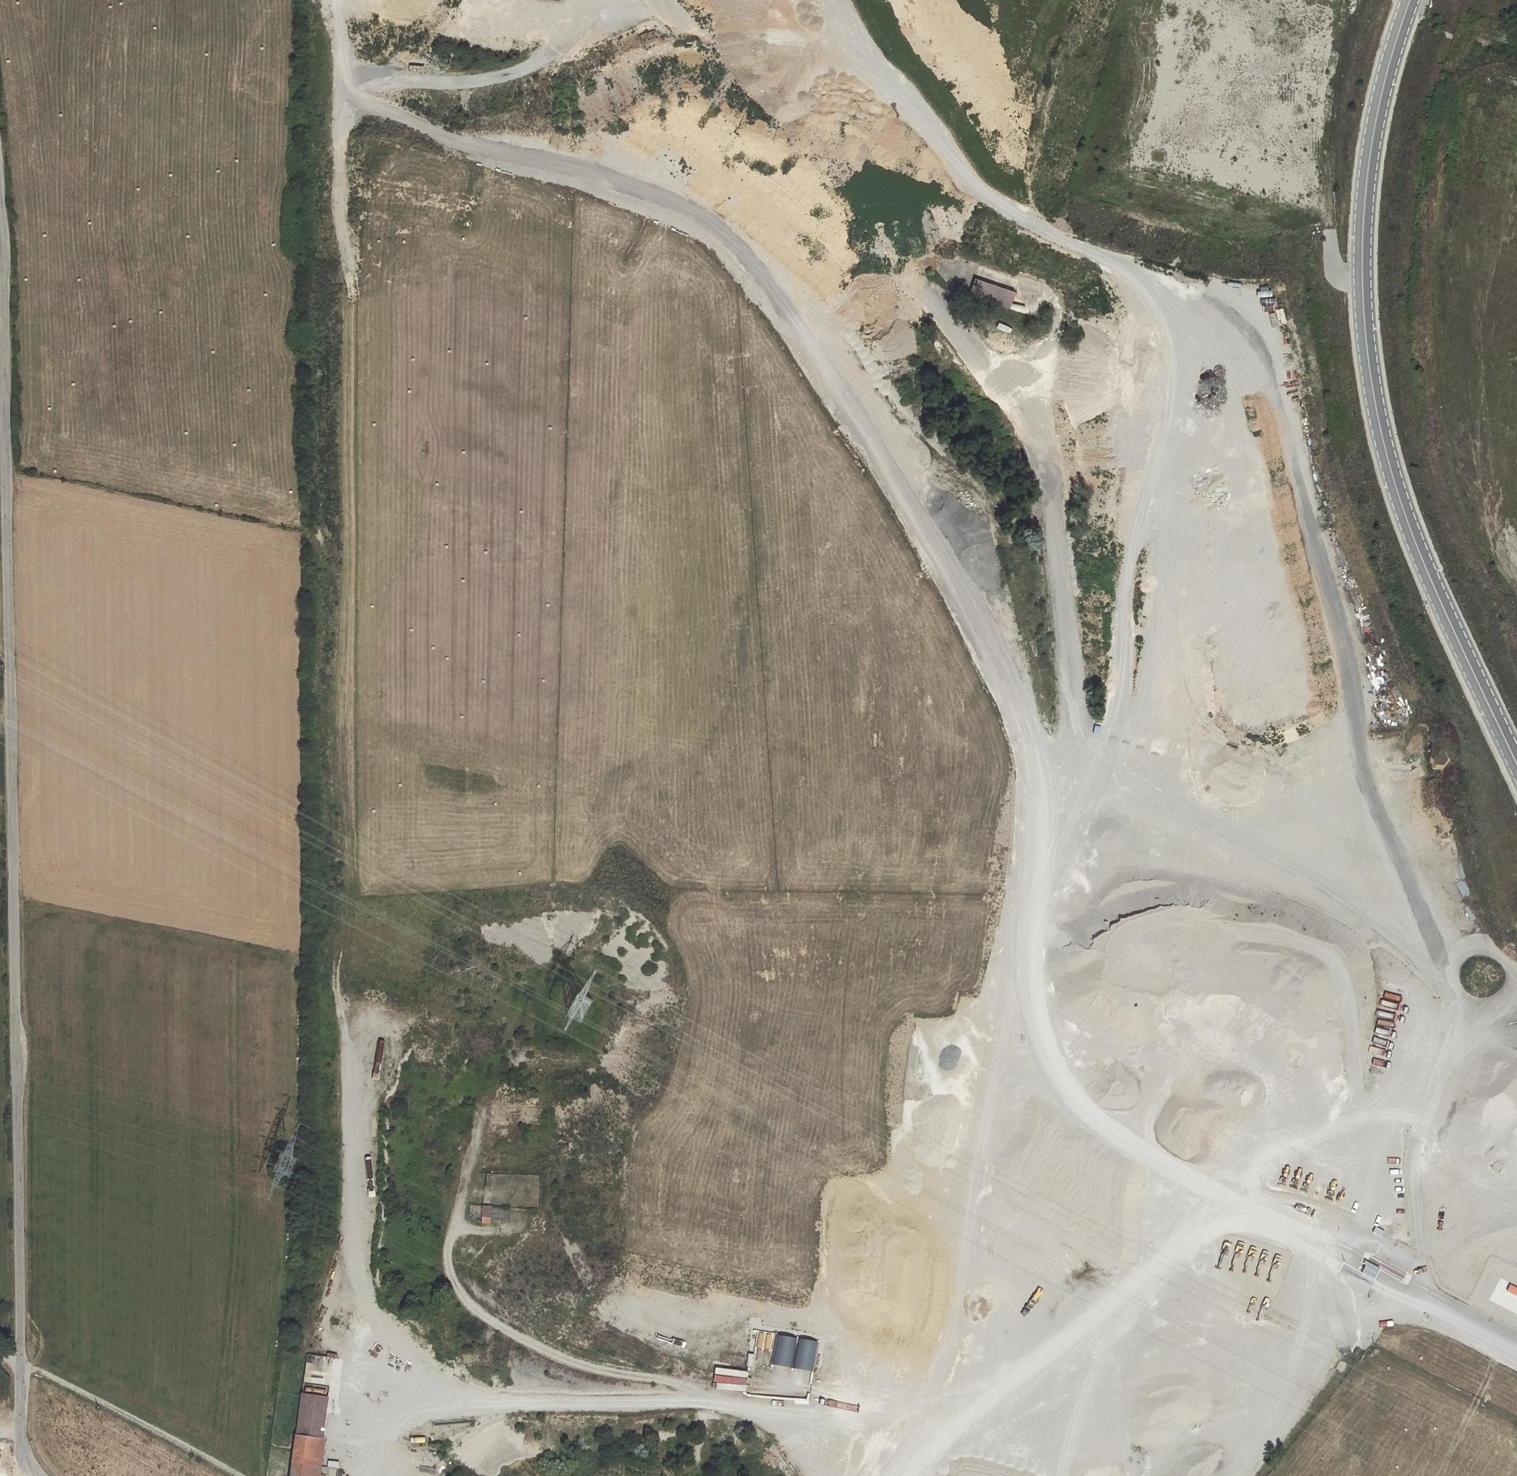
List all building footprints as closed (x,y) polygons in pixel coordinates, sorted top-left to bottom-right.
[(1041,259),(1026,254),(1023,262),(1038,267),(1041,259)] [(1016,293),(976,280),(971,296),(1011,309),(1016,293)] [(1013,304),(1011,310),(1023,312),(1025,307),(1013,304)] [(482,1205),(481,1224),(490,1225),(492,1206),(482,1205)] [(1374,1279),(1379,1267),(1367,1263),(1362,1274),(1374,1279)] [(725,1353),(724,1360),(743,1363),(744,1356),(725,1353)] [(714,1385),(747,1386),(748,1370),(715,1369),(714,1385)] [(294,1475),(319,1475),(322,1438),(297,1435),(294,1475)] [(328,1460),(327,1474),(335,1475),(337,1461),(328,1460)]
